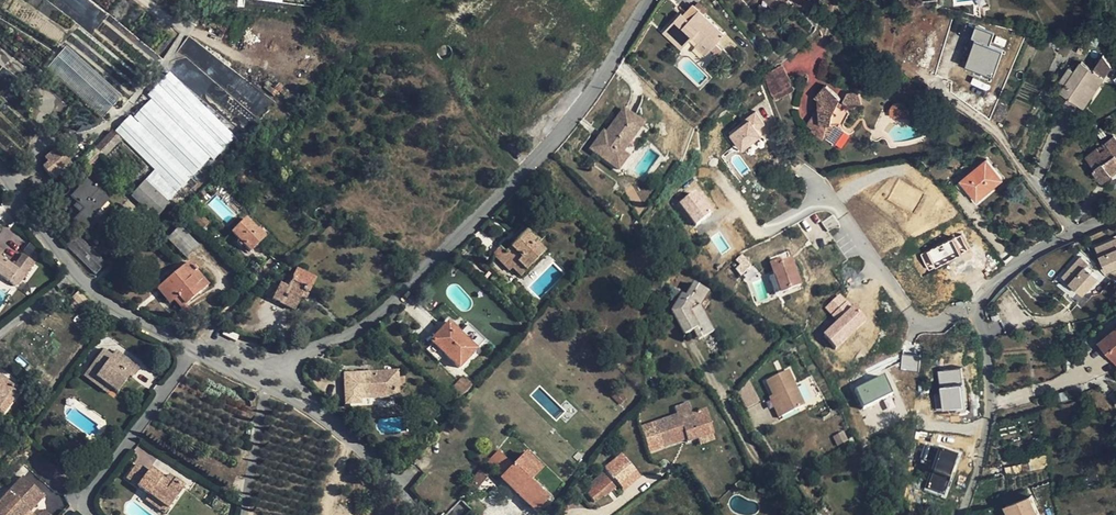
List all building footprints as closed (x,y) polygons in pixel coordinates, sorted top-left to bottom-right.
[(780,7),(774,0),(767,0),(776,11),(780,7)] [(700,10),(692,3),(682,13),(690,20),(700,10)] [(725,34),(700,10),(690,20),(682,13),(680,12),(664,31),(682,48),(693,35),(699,41),(702,38),(712,48),(715,44),(725,34)] [(991,44),(994,33),(977,27),(962,68),(992,78),(1002,48),(991,44)] [(424,36),(437,49),(438,47),(439,45),(440,44),(442,43),(429,30),(424,36)] [(705,55),(712,48),(702,38),(699,41),(695,45),(705,55)] [(721,49),(715,44),(712,48),(717,53),(721,49)] [(119,98),(77,60),(64,49),(46,68),(101,119),(119,98)] [(1075,70),(1065,85),(1060,92),(1083,106),(1104,75),(1081,60),(1075,70)] [(1060,81),(1065,85),(1075,70),(1071,66),(1060,81)] [(168,73),(157,85),(222,150),(234,137),(168,73)] [(837,105),(838,100),(840,96),(826,84),(815,96),(822,103),(819,107),(819,123),(827,123),(823,136),(834,143),(843,129),(842,126),(850,111),(844,106),(843,108),(837,105)] [(222,150),(157,85),(146,95),(212,160),(222,150)] [(789,86),(768,95),(770,101),(791,93),(789,86)] [(847,91),(843,100),(847,104),(862,104),(857,90),(847,91)] [(260,92),(246,107),(258,118),(272,102),(260,92)] [(846,104),(847,104),(843,100),(842,102),(838,100),(837,105),(843,108),(844,106),(846,104)] [(133,117),(138,122),(191,176),(207,159),(148,101),(133,117)] [(590,148),(618,169),(629,156),(622,151),(643,123),(623,109),(606,132),(603,130),(590,148)] [(739,152),(763,137),(758,129),(764,125),(756,111),(745,118),(747,122),(728,134),(739,152)] [(122,138),(136,123),(128,115),(113,130),(122,138)] [(166,202),(191,176),(138,122),(136,123),(122,138),(154,170),(143,181),(166,202)] [(112,132),(100,143),(106,148),(117,137),(112,132)] [(1103,143),(1105,147),(1101,151),(1098,147),(1086,156),(1094,167),(1092,168),(1102,181),(1113,172),(1115,170),(1115,137),(1114,135),(1103,143)] [(52,179),(70,164),(57,148),(44,158),(47,163),(42,167),(52,179)] [(89,167),(101,155),(94,149),(75,166),(81,172),(87,166),(89,167)] [(961,179),(977,198),(1002,177),(986,158),(961,179)] [(73,206),(80,213),(74,219),(87,232),(98,220),(93,215),(106,200),(86,180),(70,197),(76,203),(73,206)] [(166,202),(143,181),(130,196),(154,219),(168,204),(166,202)] [(679,201),(695,224),(714,210),(698,187),(679,201)] [(190,199),(181,209),(200,229),(206,222),(191,207),(194,204),(190,199)] [(250,251),(263,238),(244,219),(231,232),(250,251)] [(167,238),(167,239),(173,245),(185,234),(178,227),(167,238)] [(519,237),(513,243),(504,252),(499,246),(492,253),(509,270),(512,268),(517,263),(525,271),(545,251),(521,227),(515,233),(519,237)] [(509,239),(513,243),(519,237),(515,233),(509,239)] [(962,233),(920,255),(928,272),(971,250),(962,233)] [(94,274),(105,263),(76,234),(65,245),(94,274)] [(197,246),(185,234),(173,245),(186,258),(197,246)] [(1094,248),(1105,275),(1115,271),(1115,239),(1115,238),(1094,248)] [(17,285),(24,275),(22,273),(32,261),(22,253),(11,266),(0,257),(0,271),(17,285)] [(735,280),(739,276),(748,267),(751,264),(741,253),(724,271),(735,280)] [(1059,277),(1082,299),(1103,278),(1080,256),(1059,277)] [(780,260),(770,264),(780,291),(799,284),(791,260),(781,263),(780,260)] [(173,301),(179,308),(196,294),(207,285),(187,262),(175,273),(161,285),(156,289),(169,304),(173,301)] [(520,276),(525,271),(517,263),(512,268),(520,276)] [(754,273),(753,271),(748,267),(739,276),(745,281),(746,282),(754,273)] [(294,311),(299,300),(303,293),(307,295),(314,282),(304,277),(306,273),(299,269),(297,273),(296,273),(292,278),(290,284),(286,282),(283,287),(279,284),(278,286),(271,283),(266,295),(272,298),(271,299),(294,311)] [(705,340),(715,335),(703,314),(700,309),(696,311),(694,308),(699,298),(704,301),(708,294),(694,286),(685,300),(682,298),(672,316),(686,339),(695,334),(698,338),(703,335),(705,340)] [(72,298),(80,307),(87,300),(78,291),(71,298),(72,298)] [(824,307),(836,319),(823,333),(838,348),(867,319),(840,291),(824,307)] [(704,301),(699,298),(694,308),(696,311),(700,309),(703,314),(709,303),(704,301)] [(447,323),(430,341),(457,368),(475,350),(447,323)] [(234,342),(238,333),(225,327),(221,336),(234,342)] [(1100,342),(1115,361),(1115,328),(1100,342)] [(87,370),(111,387),(117,391),(129,375),(131,377),(138,367),(121,355),(115,364),(109,359),(111,356),(101,350),(87,370)] [(114,351),(111,356),(109,359),(115,364),(121,355),(114,351)] [(901,370),(918,371),(919,355),(902,354),(901,370)] [(106,393),(111,387),(87,370),(83,375),(106,393)] [(778,417),(803,405),(787,370),(766,381),(778,407),(774,408),(778,417)] [(938,371),(941,411),(963,410),(960,370),(938,371)] [(358,402),(358,396),(396,395),(396,386),(404,385),(403,375),(395,375),(395,373),(345,376),(346,402),(358,402)] [(864,406),(893,392),(884,373),(855,387),(864,406)] [(463,376),(453,387),(460,395),(471,384),(463,376)] [(0,378),(0,415),(17,391),(0,378)] [(24,379),(21,383),(28,389),(31,385),(24,379)] [(662,419),(656,421),(654,421),(662,445),(680,440),(679,437),(684,435),(686,438),(686,441),(696,438),(694,432),(710,427),(704,410),(691,414),(687,402),(673,407),(676,414),(662,419)] [(711,433),(710,427),(694,432),(696,438),(698,445),(714,440),(711,433)] [(947,495),(957,452),(927,444),(923,459),(934,462),(927,490),(947,495)] [(541,469),(525,454),(513,466),(498,451),(486,463),(535,511),(547,499),(528,481),(541,469)] [(623,490),(642,476),(623,451),(604,465),(623,490)] [(1029,462),(1021,463),(1023,471),(1047,465),(1045,454),(1028,458),(1029,462)] [(170,484),(163,480),(149,469),(146,472),(135,464),(126,477),(149,494),(168,508),(184,486),(173,479),(170,484)] [(478,471),(465,485),(473,492),(486,478),(478,471)] [(601,471),(591,480),(594,485),(602,495),(604,498),(615,488),(601,471)] [(1100,485),(1097,473),(1075,480),(1078,490),(1100,485)] [(168,474),(163,480),(170,484),(173,479),(168,474)] [(0,501),(0,514),(19,514),(25,509),(28,512),(28,511),(43,495),(23,476),(0,501)] [(586,484),(590,489),(594,485),(591,480),(586,484)] [(594,485),(590,489),(587,492),(594,502),(602,495),(594,485)] [(164,514),(168,508),(149,494),(145,499),(164,514)] [(1031,495),(1007,505),(1012,514),(1040,514),(1031,495)]
